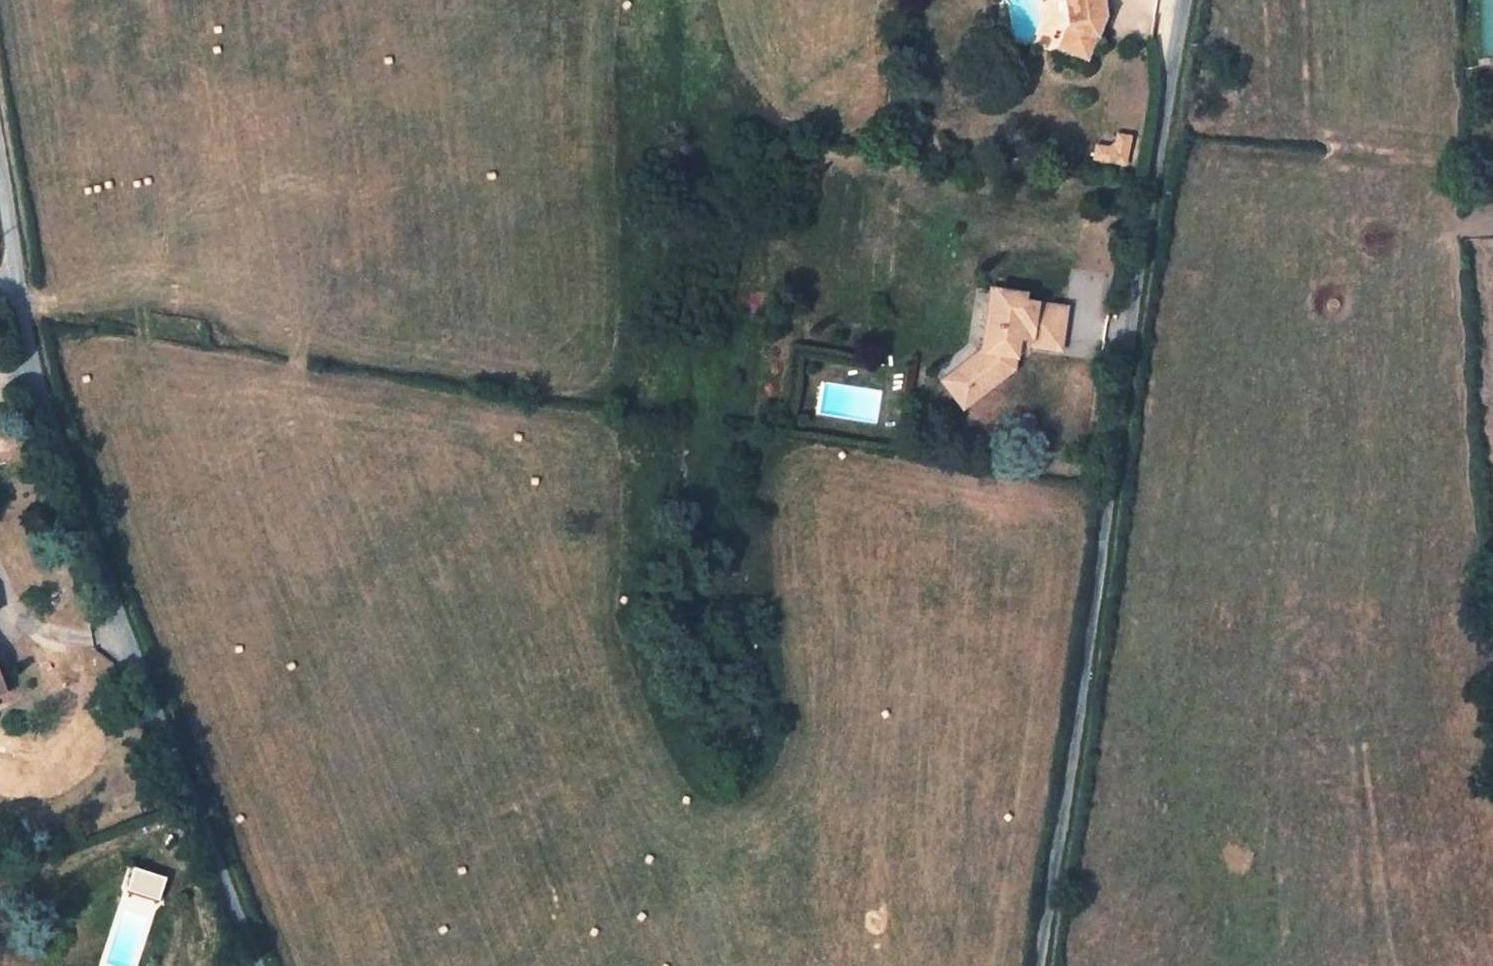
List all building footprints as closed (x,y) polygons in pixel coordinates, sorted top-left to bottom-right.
[(1072,11),(1067,25),(1058,47),(1087,60),(1095,38),(1104,16),(1103,9),(1097,5),(1096,0),(1071,0),(1072,11)] [(1067,25),(1072,11),(1071,0),(1063,0),(1067,25)] [(1480,53),(1492,53),(1492,0),(1478,0),(1480,53)] [(1097,148),(1095,159),(1125,164),(1130,137),(1118,136),(1117,144),(1109,150),(1097,148)] [(1031,333),(1061,338),(1066,308),(1022,302),(1024,294),(994,290),(985,353),(957,374),(973,396),(975,398),(1012,369),(1015,350),(1024,351),(1025,344),(1029,345),(1031,333)] [(1031,333),(1029,345),(1059,349),(1061,338),(1031,333)] [(973,396),(957,374),(946,382),(963,404),(973,396)] [(126,889),(158,900),(165,877),(134,867),(126,889)]
